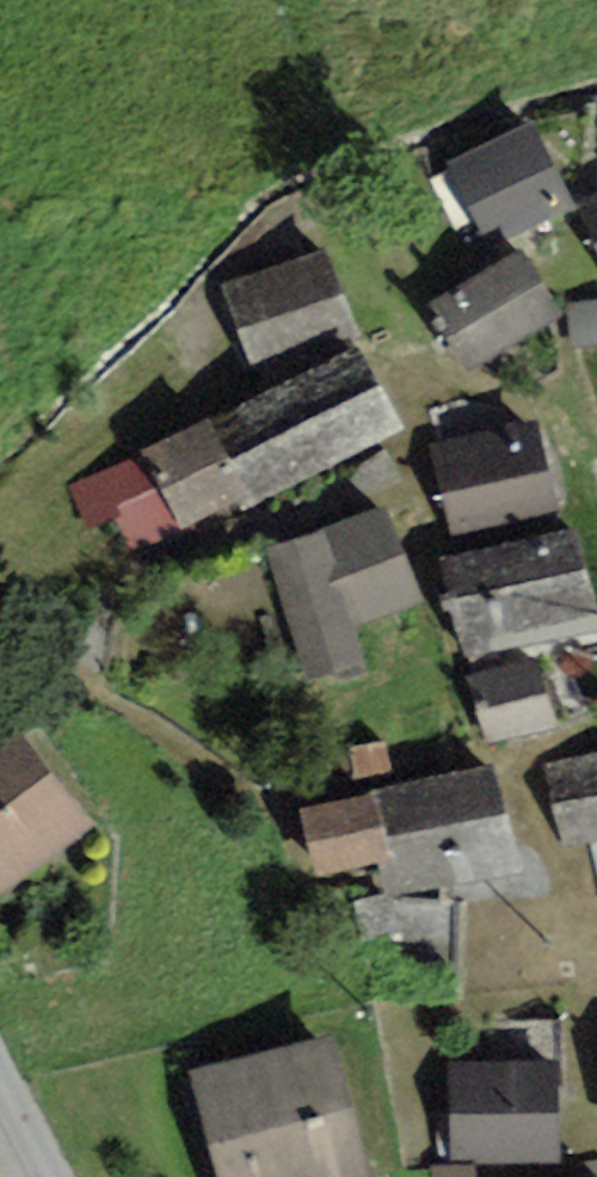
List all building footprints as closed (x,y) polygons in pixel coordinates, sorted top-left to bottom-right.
[(446,163),(488,247),(573,204),(531,121),(446,163)] [(596,255),(596,194),(574,205),(596,255)] [(427,304),(467,371),(562,315),(522,247),(427,304)] [(325,248),(220,284),(261,396),(359,346),(325,248)] [(596,345),(596,299),(567,304),(574,349),(596,345)] [(404,429),(359,346),(261,396),(211,421),(208,416),(140,450),(142,453),(182,532),(240,502),(244,511),(404,429)] [(429,449),(450,536),(560,509),(539,423),(429,449)] [(142,453),(69,489),(90,531),(115,518),(133,556),(182,532),(142,453)] [(263,550),(309,679),(369,658),(356,622),(423,601),(392,508),(263,550)] [(465,662),(596,629),(596,610),(576,526),(439,560),(465,662)] [(485,744),(557,725),(540,659),(467,678),(485,744)] [(4,898),(94,828),(17,730),(0,743),(0,894),(4,898)] [(384,739),(336,749),(347,801),(373,795),(371,791),(394,786),(384,739)] [(596,840),(596,753),(545,765),(563,847),(588,842),(596,840)] [(394,786),(371,791),(373,795),(388,862),(378,864),(387,901),(520,870),(494,762),(394,786)] [(316,878),(378,864),(388,862),(373,795),(347,801),(301,812),(316,878)] [(588,842),(596,876),(596,840),(588,842)] [(332,1032),(187,1070),(215,1176),(370,1176),(332,1032)] [(447,1063),(450,1164),(485,1163),(559,1161),(556,1059),(447,1063)] [(485,1163),(450,1164),(431,1166),(432,1176),(486,1176),(485,1163)]
